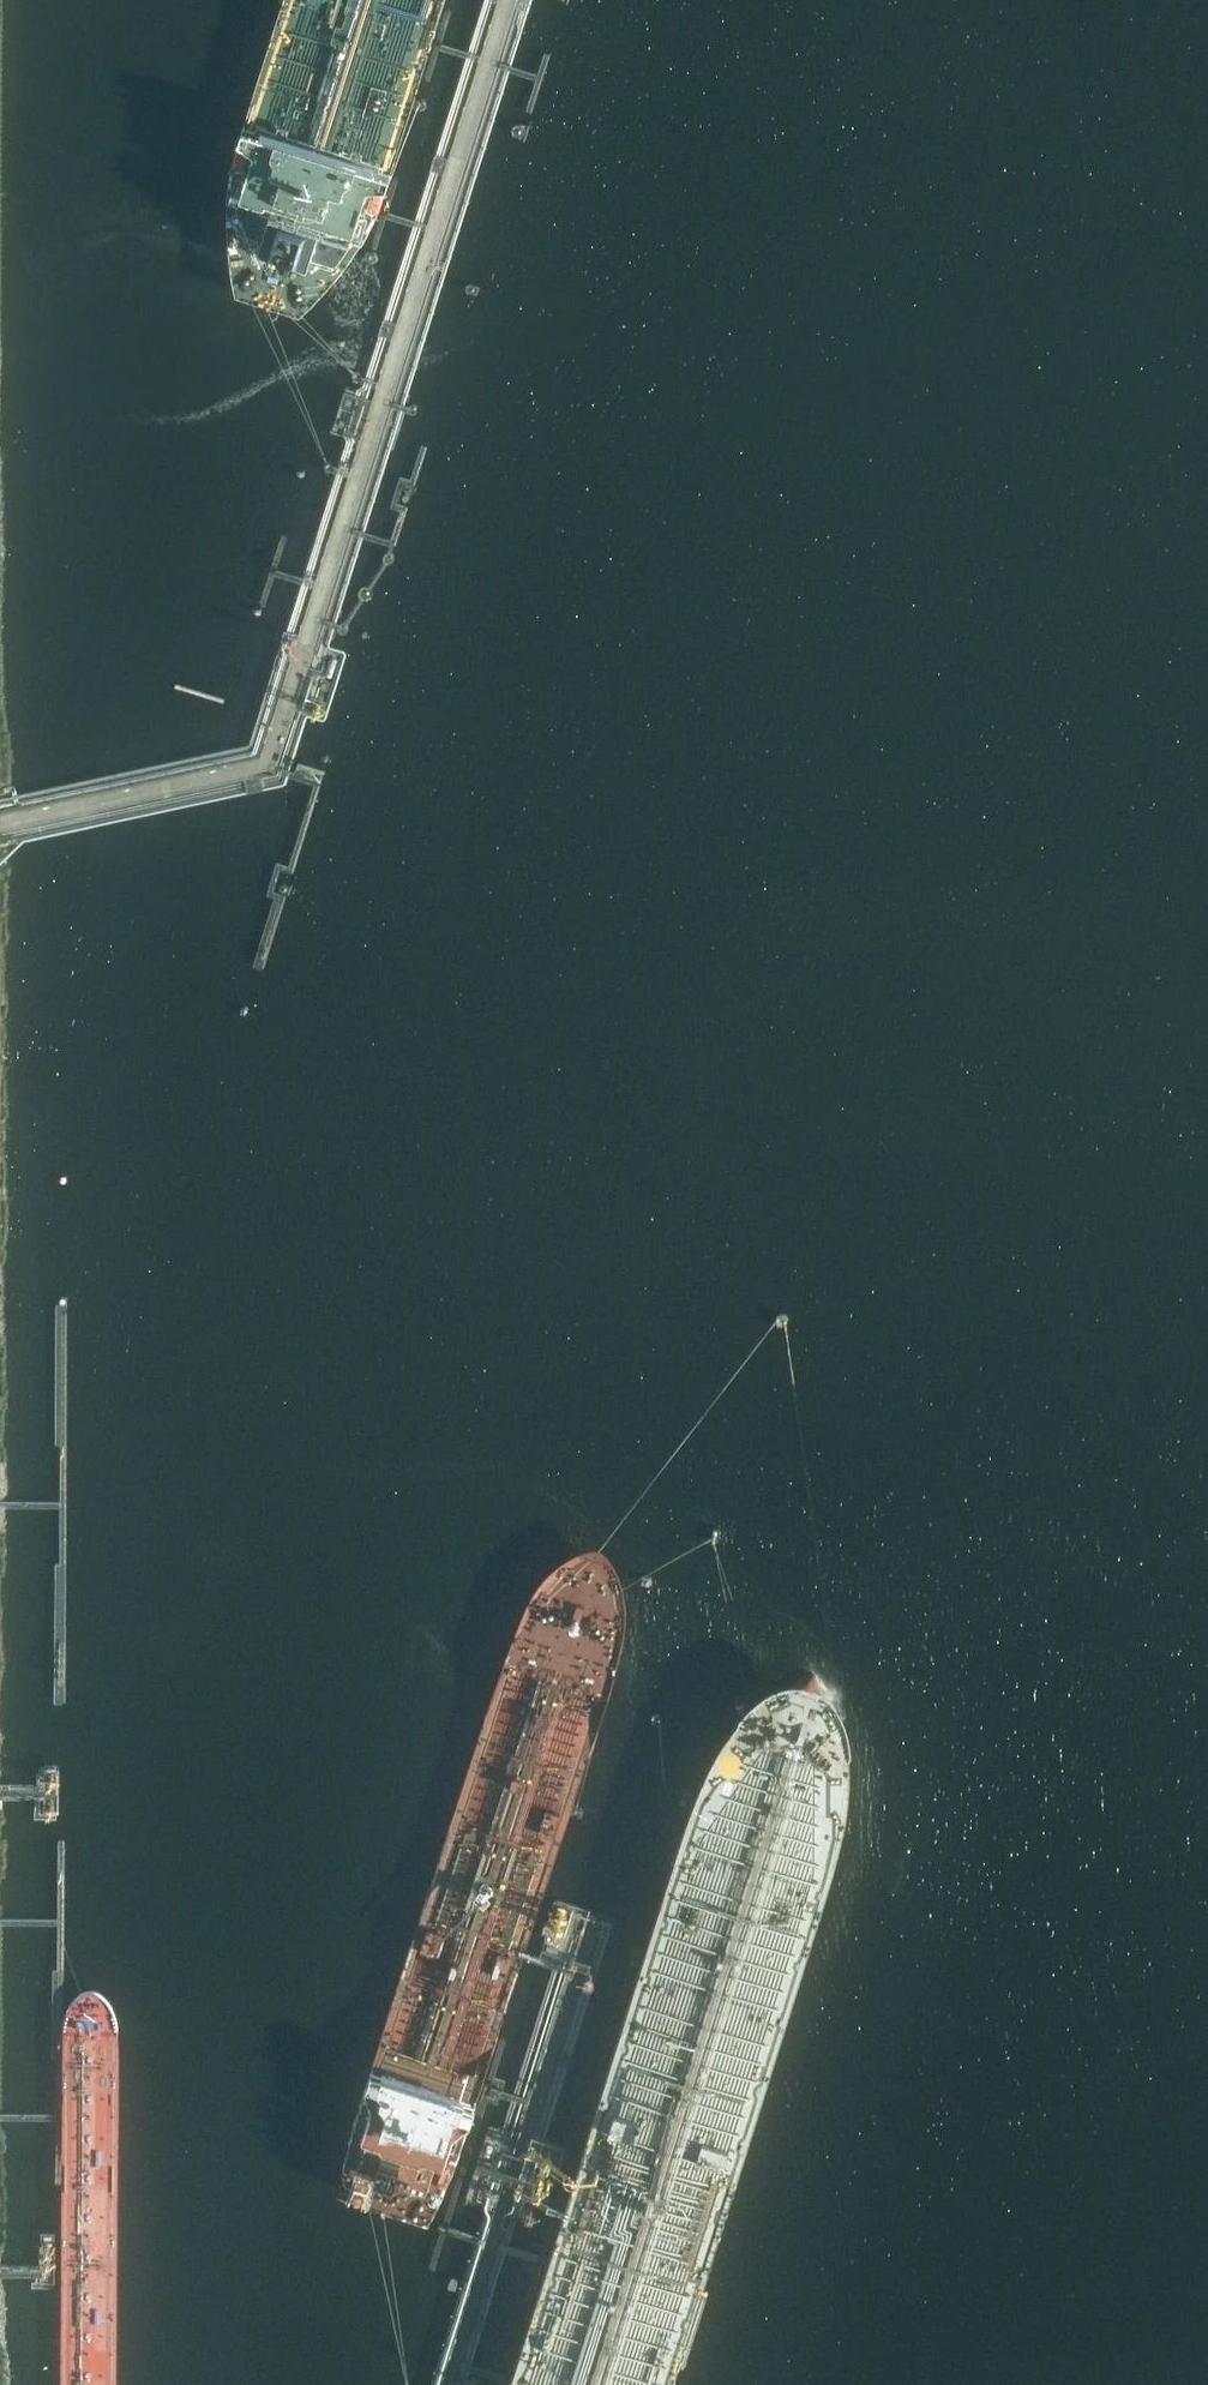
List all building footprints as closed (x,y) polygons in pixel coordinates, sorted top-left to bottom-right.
[(575,1931),(581,1913),(583,1914),(586,1906),(556,1896),(547,1923),(575,1931)] [(557,1945),(561,1932),(547,1928),(543,1941),(557,1945)]
